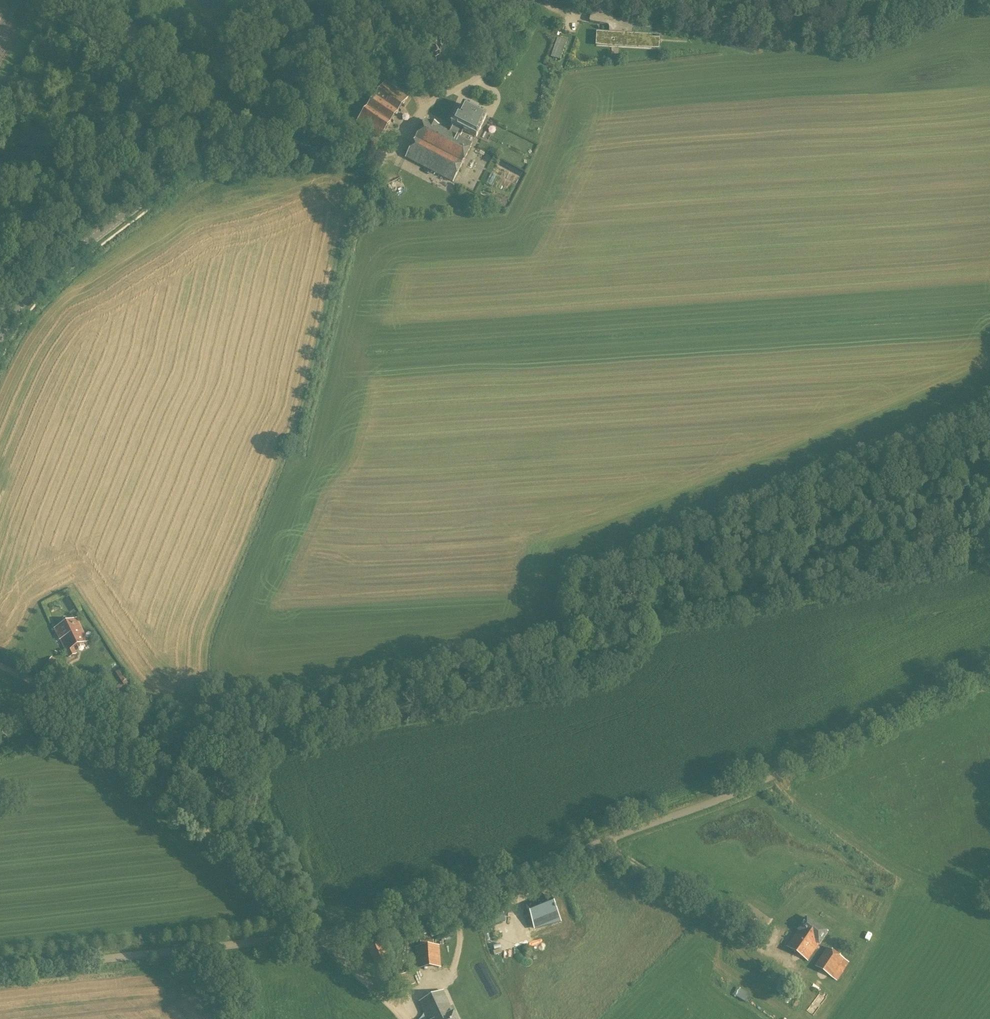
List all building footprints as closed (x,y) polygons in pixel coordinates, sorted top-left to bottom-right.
[(597,33),(597,45),(612,45),(612,39),(620,39),(620,46),(652,48),(653,36),(642,35),(642,38),(639,38),(639,35),(633,35),(634,31),(635,30),(636,30),(652,30),(653,23),(647,22),(647,21),(641,20),(635,18),(629,17),(628,17),(627,17),(626,17),(625,18),(624,19),(624,20),(623,23),(623,24),(622,24),(614,23),(613,23),(613,22),(612,16),(612,15),(611,15),(611,14),(598,10),(597,10),(596,10),(595,10),(594,11),(593,12),(593,13),(590,21),(590,22),(590,23),(591,23),(591,24),(592,24),(607,26),(608,26),(609,27),(609,28),(610,28),(610,29),(610,34),(597,33)] [(568,41),(558,38),(551,57),(560,61),(568,41)] [(357,122),(380,138),(408,97),(386,82),(357,122)] [(481,128),(480,127),(486,116),(463,104),(458,114),(456,113),(450,124),(453,126),(449,133),(424,120),(405,158),(452,182),(472,144),(459,138),(463,131),(476,137),(481,128)] [(77,619),(54,629),(59,641),(61,640),(66,652),(69,658),(77,654),(74,648),(87,642),(77,619)] [(120,669),(115,673),(122,684),(127,680),(120,669)] [(553,904),(529,913),(533,925),(532,925),(536,935),(545,932),(544,929),(545,929),(545,930),(554,927),(554,926),(558,924),(556,917),(558,917),(553,904)] [(750,916),(744,912),(738,920),(744,924),(750,916)] [(486,930),(492,927),(488,916),(481,918),(486,930)] [(807,918),(798,931),(799,931),(788,947),(807,961),(818,945),(819,945),(828,933),(807,918)] [(447,921),(428,928),(431,938),(450,931),(447,921)] [(365,945),(376,967),(389,962),(379,939),(365,945)] [(415,947),(416,969),(441,967),(439,945),(433,945),(433,940),(420,941),(420,946),(415,947)] [(815,966),(834,978),(845,960),(827,948),(815,966)] [(750,1002),(753,994),(742,990),(739,998),(750,1002)] [(419,1002),(426,1018),(456,1018),(453,1013),(452,1013),(442,992),(419,1002)] [(826,998),(820,993),(806,1011),(813,1016),(826,998)]
